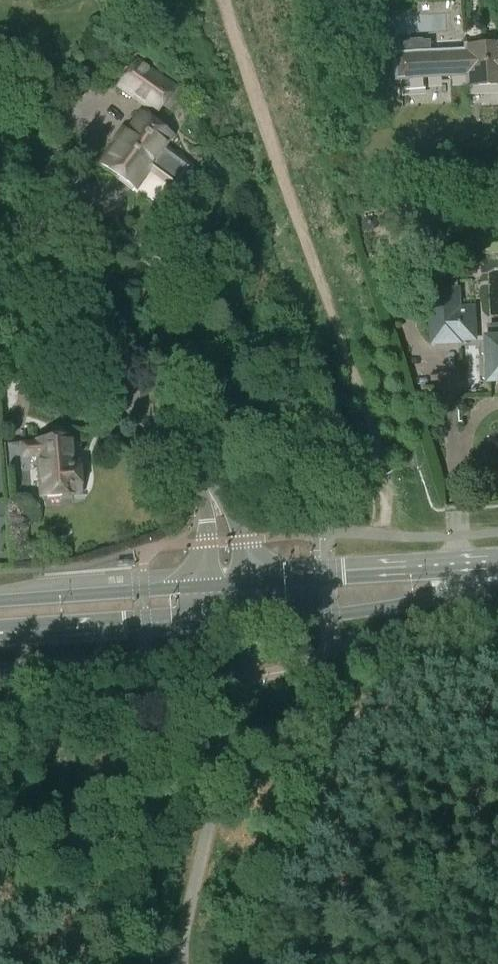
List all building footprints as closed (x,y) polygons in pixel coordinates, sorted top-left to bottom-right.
[(469,87),(497,86),(497,46),(467,48),(468,52),(397,56),(399,80),(401,80),(402,91),(429,89),(428,79),(469,76),(469,87)] [(171,135),(151,120),(175,89),(136,62),(121,80),(150,101),(127,133),(125,131),(99,166),(134,189),(147,171),(175,191),(192,168),(163,147),(171,135)] [(431,290),(433,344),(461,343),(461,341),(474,340),(473,309),(458,310),(457,289),(431,290)] [(488,341),(480,344),(481,355),(489,357),(489,366),(481,369),(482,380),(491,382),(497,382),(497,341),(488,341)] [(38,439),(38,441),(36,442),(36,443),(25,444),(25,443),(11,444),(13,470),(27,469),(26,456),(37,456),(41,498),(81,494),(80,485),(81,484),(82,484),(83,483),(84,482),(85,481),(85,480),(85,479),(86,478),(85,477),(85,475),(84,474),(83,473),(82,473),(81,472),(80,472),(79,472),(79,469),(71,469),(68,439),(49,441),(48,438),(38,439)]
